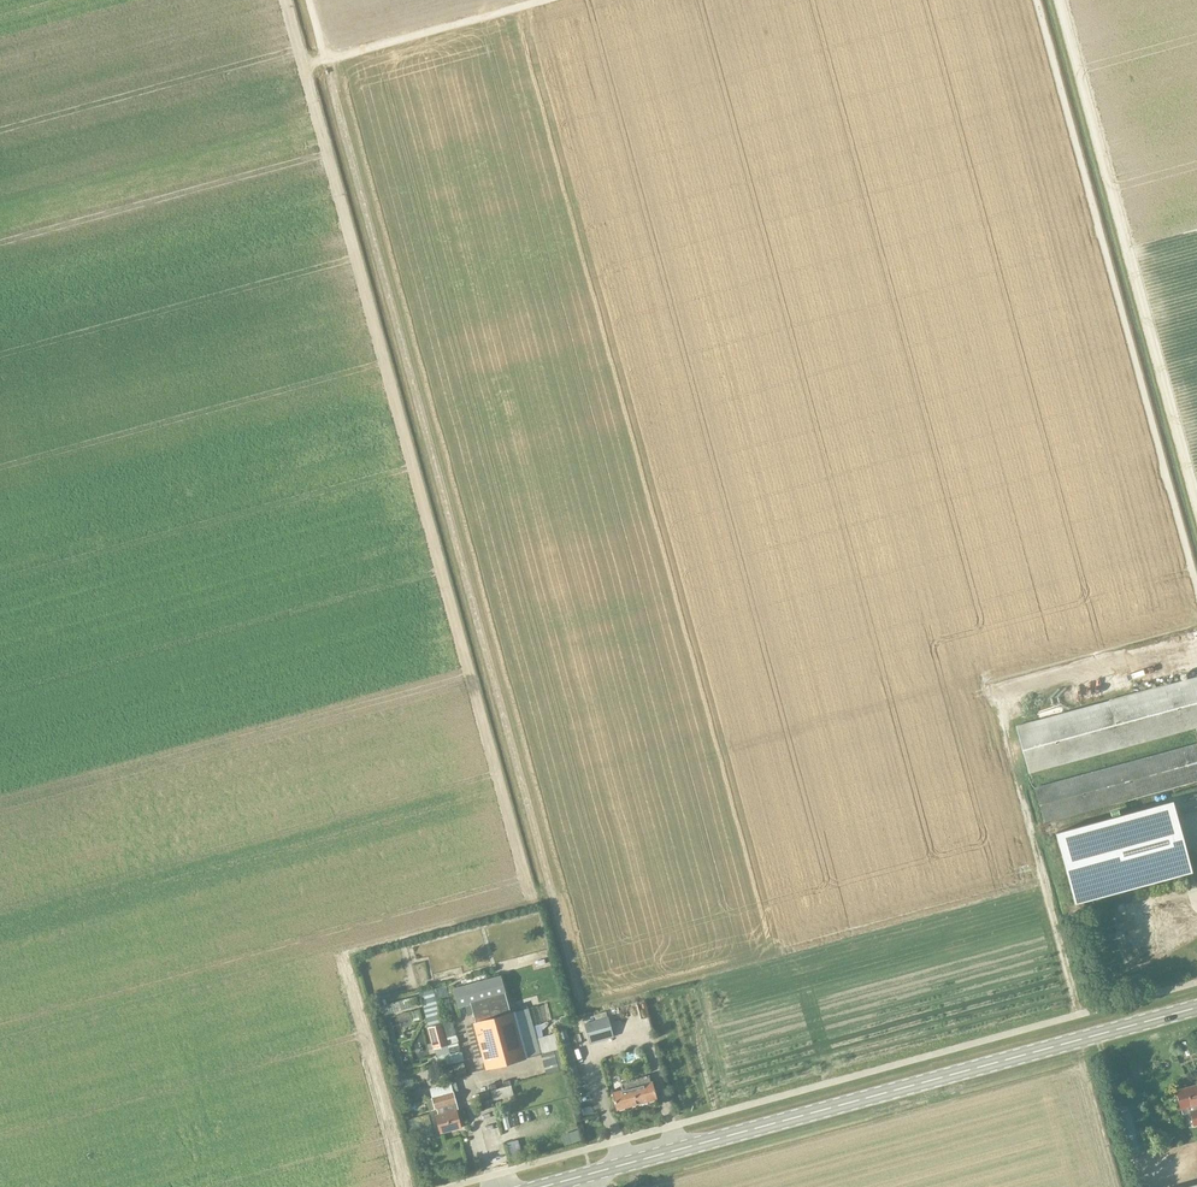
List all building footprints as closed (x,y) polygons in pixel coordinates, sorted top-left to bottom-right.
[(1156,670),(1170,666),(1167,658),(1154,663),(1156,670)] [(1168,670),(1157,672),(1158,683),(1170,681),(1168,670)] [(1171,802),(1054,834),(1074,904),(1190,872),(1171,802)] [(486,1069),(541,1054),(528,1008),(510,1013),(500,975),(453,988),(458,1007),(471,1004),(476,1022),(473,1023),(486,1069)] [(584,1023),(589,1042),(613,1035),(607,1016),(584,1023)] [(433,1049),(441,1047),(449,1045),(443,1023),(427,1028),(433,1049)] [(432,1084),(434,1091),(450,1087),(449,1081),(432,1084)] [(632,1088),(636,1104),(656,1098),(652,1082),(632,1088)] [(491,1096),(511,1091),(509,1083),(489,1088),(491,1096)] [(1175,1103),(1177,1111),(1180,1110),(1183,1119),(1196,1116),(1196,1089),(1196,1085),(1175,1090),(1178,1102),(1175,1103)] [(632,1088),(612,1093),(616,1109),(636,1104),(632,1088)] [(456,1109),(458,1109),(456,1103),(453,1092),(431,1098),(434,1109),(436,1108),(438,1114),(435,1115),(440,1133),(461,1127),(456,1109)] [(516,1104),(514,1094),(507,1096),(509,1106),(516,1104)]
